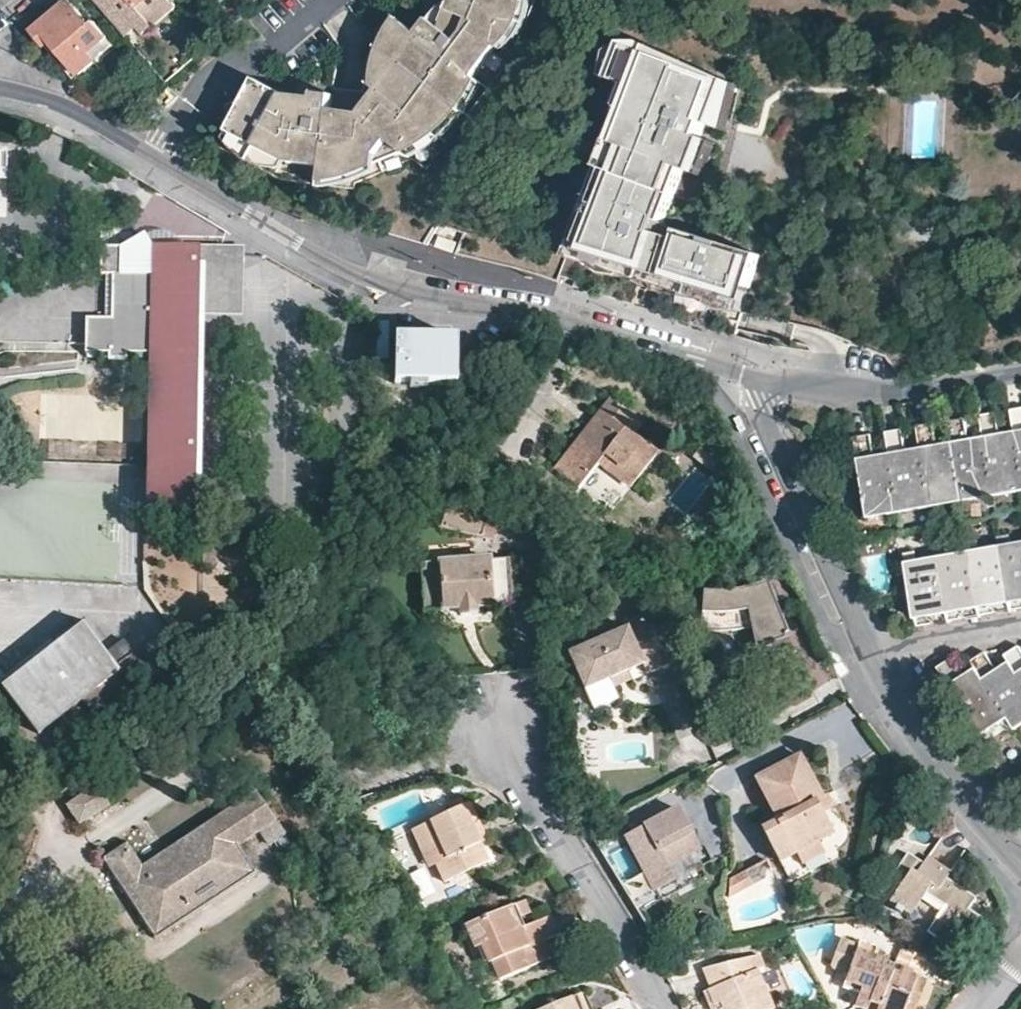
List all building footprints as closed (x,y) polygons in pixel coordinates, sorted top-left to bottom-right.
[(32,32),(46,47),(51,43),(79,75),(98,60),(90,51),(107,37),(96,22),(92,25),(71,0),(69,0),(32,32)] [(126,38),(137,28),(144,35),(175,8),(168,0),(95,0),(126,38)] [(392,55),(370,82),(374,86),(355,109),(327,105),(329,91),(310,88),(309,94),(281,89),(252,74),(224,127),(252,142),(282,157),(355,167),(371,161),(401,149),(422,122),(430,127),(450,100),(471,73),(495,44),(507,13),(512,0),(447,0),(446,2),(437,24),(424,15),(413,28),(392,55)] [(424,15),(437,24),(446,2),(443,0),(437,0),(424,15)] [(507,13),(523,19),(524,16),(527,7),(528,0),(512,0),(507,13)] [(375,42),(392,55),(413,28),(392,12),(375,42)] [(507,13),(495,44),(502,46),(505,44),(517,30),(523,19),(507,13)] [(573,245),(750,301),(766,250),(758,247),(756,253),(693,232),(684,235),(663,226),(664,220),(672,223),(690,169),(708,175),(722,140),(710,136),(712,121),(730,129),(743,80),(627,39),(612,78),(629,85),(573,245)] [(480,81),(471,73),(450,100),(462,109),(463,108),(475,89),(480,81)] [(462,109),(450,100),(430,127),(438,134),(441,132),(456,116),(462,109)] [(422,122),(401,149),(409,155),(425,145),(438,134),(430,127),(422,122)] [(252,142),(224,127),(220,135),(226,144),(230,147),(238,152),(247,157),(252,142)] [(279,164),(282,157),(252,142),(247,157),(249,158),(259,161),(264,162),(270,163),(279,164)] [(371,163),(371,161),(355,167),(354,181),(358,182),(364,180),(368,176),(370,174),(372,167),(372,163),(371,163)] [(237,248),(150,247),(143,235),(119,249),(101,248),(101,276),(113,277),(112,320),(86,320),(86,355),(109,355),(108,362),(127,362),(127,356),(147,356),(145,457),(145,505),(189,507),(196,311),(197,267),(237,268),(237,248)] [(456,243),(439,237),(436,248),(453,253),(456,243)] [(197,267),(196,311),(236,311),(237,268),(197,267)] [(453,384),(455,339),(393,336),(393,383),(453,384)] [(597,461),(628,485),(653,453),(629,434),(639,421),(609,397),(553,471),(575,488),(597,461)] [(1013,433),(1016,445),(1020,475),(1020,409),(1010,411),(1013,433)] [(981,439),(992,499),(1003,497),(1009,489),(1014,494),(1020,494),(1020,475),(1016,445),(1006,447),(1005,441),(998,435),(994,414),(977,416),(981,439)] [(953,456),(961,503),(972,502),(976,496),(983,500),(992,499),(981,439),(973,440),(968,436),(964,419),(947,421),(951,443),(953,456)] [(916,426),(920,448),(929,508),(942,506),(945,500),(951,505),(961,503),(953,456),(945,458),(944,452),(938,450),(936,446),(932,424),(916,426)] [(891,465),(900,513),(911,512),(915,506),(920,510),(929,508),(920,448),(913,450),(904,444),(902,429),(886,432),(889,453),(891,465)] [(1016,445),(1013,433),(998,435),(1005,441),(1006,447),(1016,445)] [(890,515),(900,513),(891,465),(882,467),(881,462),(873,460),(873,455),(869,434),(854,437),(868,518),(880,516),(884,510),(890,515)] [(953,456),(951,443),(936,446),(938,450),(944,452),(945,458),(953,456)] [(891,465),(889,453),(873,455),(873,460),(881,462),(882,467),(891,465)] [(476,532),(482,511),(443,499),(436,521),(476,532)] [(997,548),(1007,607),(1008,612),(1020,610),(1020,544),(1018,545),(1016,551),(1008,545),(1006,536),(996,539),(997,548)] [(965,543),(967,554),(977,613),(978,618),(989,616),(994,610),(1007,607),(997,548),(986,550),(984,555),(976,551),(975,541),(965,543)] [(933,548),(935,559),(946,617),(947,623),(959,622),(962,615),(977,613),(967,554),(955,555),(952,560),(946,554),(944,546),(933,548)] [(946,617),(935,559),(924,561),(921,568),(915,561),(914,552),(901,554),(916,628),(930,626),(933,620),(946,617)] [(469,604),(474,603),(507,601),(503,554),(455,558),(455,556),(416,560),(421,608),(455,605),(460,605),(460,599),(469,598),(469,604)] [(730,588),(717,589),(715,589),(700,589),(697,629),(712,630),(726,630),(739,628),(748,626),(752,645),(786,635),(764,580),(744,586),(730,588)] [(475,611),(474,603),(469,604),(469,598),(460,599),(460,605),(455,605),(456,612),(475,611)] [(1009,616),(1008,612),(1007,607),(994,610),(996,618),(1009,616)] [(978,622),(978,618),(977,613),(962,615),(964,623),(978,622)] [(153,676),(124,638),(105,651),(78,617),(75,619),(79,625),(3,683),(0,679),(0,685),(39,734),(84,700),(99,719),(153,676)] [(625,623),(568,648),(568,659),(581,688),(608,677),(626,669),(640,663),(643,672),(675,659),(657,617),(628,630),(625,623)] [(948,626),(947,623),(946,617),(933,620),(934,629),(948,626)] [(1009,664),(1020,681),(1020,650),(1019,647),(1004,656),(1009,664)] [(1005,715),(1013,728),(1020,724),(1020,681),(1009,664),(1001,668),(992,667),(983,652),(969,661),(975,669),(982,680),(1005,715)] [(978,731),(1005,715),(982,680),(974,686),(970,681),(960,679),(946,658),(935,665),(978,731)] [(629,678),(626,669),(608,677),(612,686),(629,678)] [(982,680),(975,669),(960,679),(970,681),(974,686),(982,680)] [(829,836),(819,816),(813,803),(821,799),(820,798),(798,757),(754,780),(775,823),(761,830),(778,862),(793,854),(816,843),(829,836)] [(108,805),(95,785),(65,804),(78,823),(108,805)] [(258,831),(272,820),(254,792),(218,816),(237,844),(258,831)] [(819,816),(833,808),(826,795),(820,798),(821,799),(813,803),(819,816)] [(486,856),(478,838),(469,819),(474,816),(465,797),(408,824),(417,843),(431,837),(439,855),(435,857),(444,876),(486,856)] [(1012,815),(1018,821),(1020,819),(1020,807),(1012,815)] [(700,851),(679,811),(625,839),(654,893),(675,882),(668,869),(701,852),(700,851)] [(237,844),(218,816),(140,867),(125,845),(102,859),(155,939),(255,873),(237,844)] [(469,819),(478,838),(483,835),(474,816),(469,819)] [(283,835),(272,820),(258,831),(267,845),(283,835)] [(426,861),(435,857),(439,855),(431,837),(417,843),(426,861)] [(822,856),(816,843),(793,854),(800,867),(822,856)] [(974,900),(948,882),(944,889),(938,884),(943,878),(945,876),(921,859),(917,866),(903,856),(887,880),(896,886),(887,901),(894,906),(892,910),(898,914),(900,911),(908,915),(923,894),(941,907),(925,932),(947,947),(960,928),(968,933),(978,919),(967,911),(974,900)] [(728,899),(752,886),(744,872),(729,881),(728,899)] [(944,889),(948,882),(943,878),(938,884),(944,889)] [(524,918),(534,915),(525,894),(515,898),(524,918)] [(533,938),(543,934),(557,927),(550,908),(534,915),(524,918),(515,898),(466,919),(475,941),(484,937),(492,955),(499,953),(507,971),(529,962),(528,960),(541,955),(533,938)] [(549,950),(543,934),(533,938),(541,955),(549,950)] [(483,959),(492,955),(484,937),(475,941),(483,959)] [(917,1003),(924,984),(909,978),(911,973),(898,968),(896,973),(886,969),(888,965),(872,957),(876,948),(859,941),(857,944),(840,937),(829,964),(847,972),(842,985),(859,992),(854,1004),(864,1008),(868,999),(872,989),(881,993),(878,1004),(876,1008),(902,1008),(906,999),(917,1003)] [(500,974),(507,971),(499,953),(492,955),(500,974)] [(724,1008),(773,1008),(758,969),(755,970),(750,958),(702,971),(710,989),(714,999),(719,997),(724,1008)] [(587,1005),(580,988),(574,991),(581,1008),(579,1008),(588,1008),(587,1005)] [(724,1008),(719,997),(714,999),(710,989),(703,992),(707,1001),(710,1008),(724,1008)] [(872,989),(868,999),(878,1004),(881,993),(872,989)] [(581,1008),(574,991),(532,1008),(579,1008),(581,1008)] [(917,1003),(906,999),(902,1008),(911,1008),(917,1003)]
